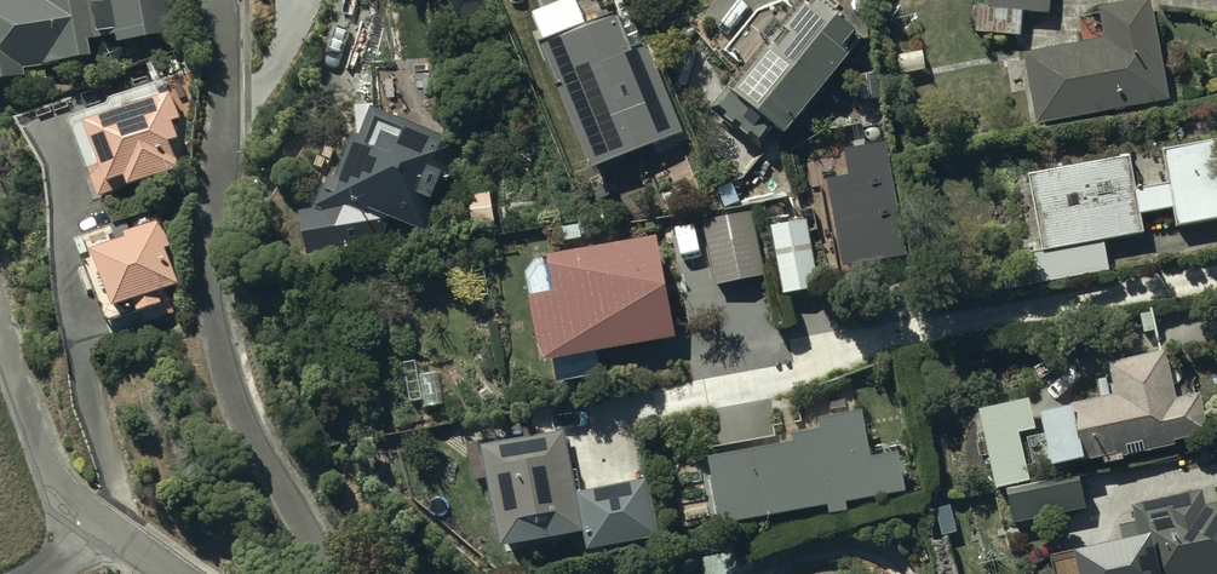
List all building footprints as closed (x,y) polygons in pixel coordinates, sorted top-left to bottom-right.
[(29,76),(27,68),(101,54),(91,0),(0,0),(0,80),(29,76)] [(121,33),(174,26),(171,0),(98,0),(101,23),(119,20),(121,33)] [(580,0),(537,0),(536,1),(545,26),(540,28),(589,162),(684,127),(650,36),(644,38),(630,0),(623,0),(585,14),(580,0)] [(837,57),(841,61),(860,39),(847,29),(858,16),(838,0),(794,0),(783,13),(774,6),(758,25),(766,32),(728,78),(731,80),(713,101),(757,137),(777,113),(785,120),(837,57)] [(1050,0),(979,0),(977,30),(1021,33),(1023,5),(1049,7),(1050,0)] [(1153,0),(1100,0),(1106,32),(1025,46),(1037,115),(1169,92),(1153,0)] [(369,60),(373,98),(363,122),(359,120),(340,167),(331,163),(317,197),(342,208),(346,198),(368,207),(371,199),(426,222),(462,135),(431,122),(424,57),(369,60)] [(134,170),(182,161),(172,132),(179,130),(174,115),(180,113),(173,88),(168,89),(163,74),(111,89),(113,93),(76,104),(100,184),(118,178),(114,164),(132,161),(134,170)] [(886,133),(842,141),(847,169),(824,173),(840,260),(907,248),(886,133)] [(1029,167),(1043,244),(1031,247),(1036,277),(1110,264),(1105,234),(1144,227),(1140,208),(1174,202),(1177,220),(1216,213),(1216,133),(1163,142),(1168,175),(1137,181),(1131,148),(1029,167)] [(752,205),(704,214),(716,280),(765,270),(752,205)] [(134,211),(81,224),(85,239),(76,241),(89,294),(99,291),(109,329),(148,319),(143,301),(160,297),(163,310),(183,305),(177,282),(183,280),(167,215),(153,218),(152,213),(135,217),(134,211)] [(808,211),(771,218),(784,285),(820,278),(808,211)] [(678,330),(662,222),(548,239),(549,249),(536,251),(525,263),(538,351),(550,350),(555,379),(604,372),(600,342),(678,330)] [(1073,392),(1040,400),(1053,457),(1083,450),(1083,453),(1117,446),(1119,452),(1176,440),(1175,433),(1210,426),(1201,386),(1177,391),(1167,345),(1110,357),(1116,388),(1074,397),(1073,392)] [(718,511),(876,487),(859,379),(814,386),(818,413),(790,418),(792,433),(708,446),(718,511)] [(1035,418),(1029,391),(980,402),(996,481),(1030,474),(1020,425),(1034,422),(1033,418),(1035,418)] [(577,485),(568,423),(487,435),(501,532),(585,520),(588,539),(661,529),(653,474),(577,485)] [(1080,468),(1007,481),(1014,515),(1086,502),(1080,468)] [(1202,484),(1133,498),(1137,515),(1118,518),(1120,527),(1075,536),(1083,573),(1199,573),(1216,570),(1216,497),(1205,499),(1202,484)] [(888,565),(853,573),(890,573),(888,565)]
